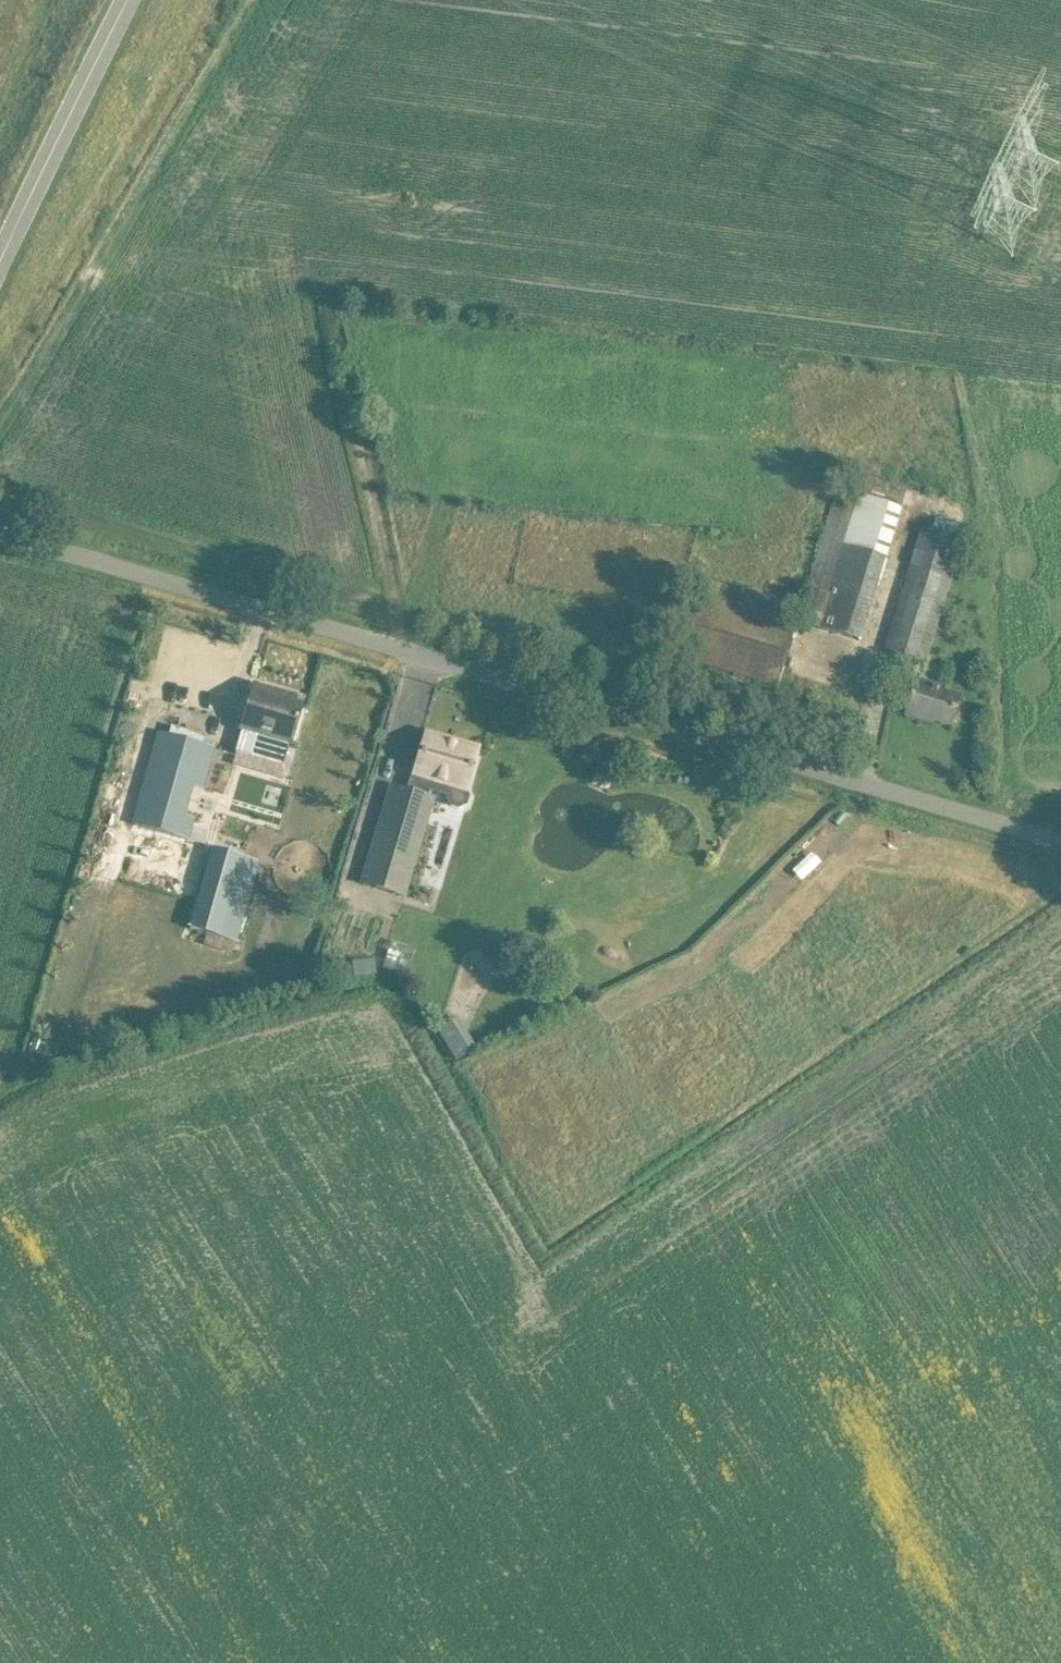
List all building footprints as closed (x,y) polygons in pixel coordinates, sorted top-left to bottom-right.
[(820,628),(862,641),(900,517),(903,507),(861,494),(854,517),(820,628)] [(893,628),(887,649),(926,661),(963,540),(924,528),(893,628)] [(696,593),(677,655),(779,687),(798,624),(696,593)] [(926,717),(953,725),(961,698),(944,693),(945,689),(919,681),(908,715),(925,720),(926,717)] [(254,686),(241,730),(257,734),(259,729),(292,739),(301,705),(269,696),(270,691),(254,686)] [(153,754),(85,999),(139,1014),(213,748),(159,733),(153,754)] [(404,897),(433,802),(433,801),(433,800),(432,800),(432,799),(431,799),(427,798),(430,790),(448,796),(447,799),(451,807),(459,809),(466,805),(469,797),(466,790),(478,750),(426,735),(415,771),(413,771),(407,791),(392,787),(362,884),(404,897)] [(237,941),(259,862),(213,849),(191,929),(237,941)] [(388,942),(382,970),(408,975),(414,947),(388,942)] [(447,1021),(434,1029),(451,1058),(465,1050),(447,1021)]
